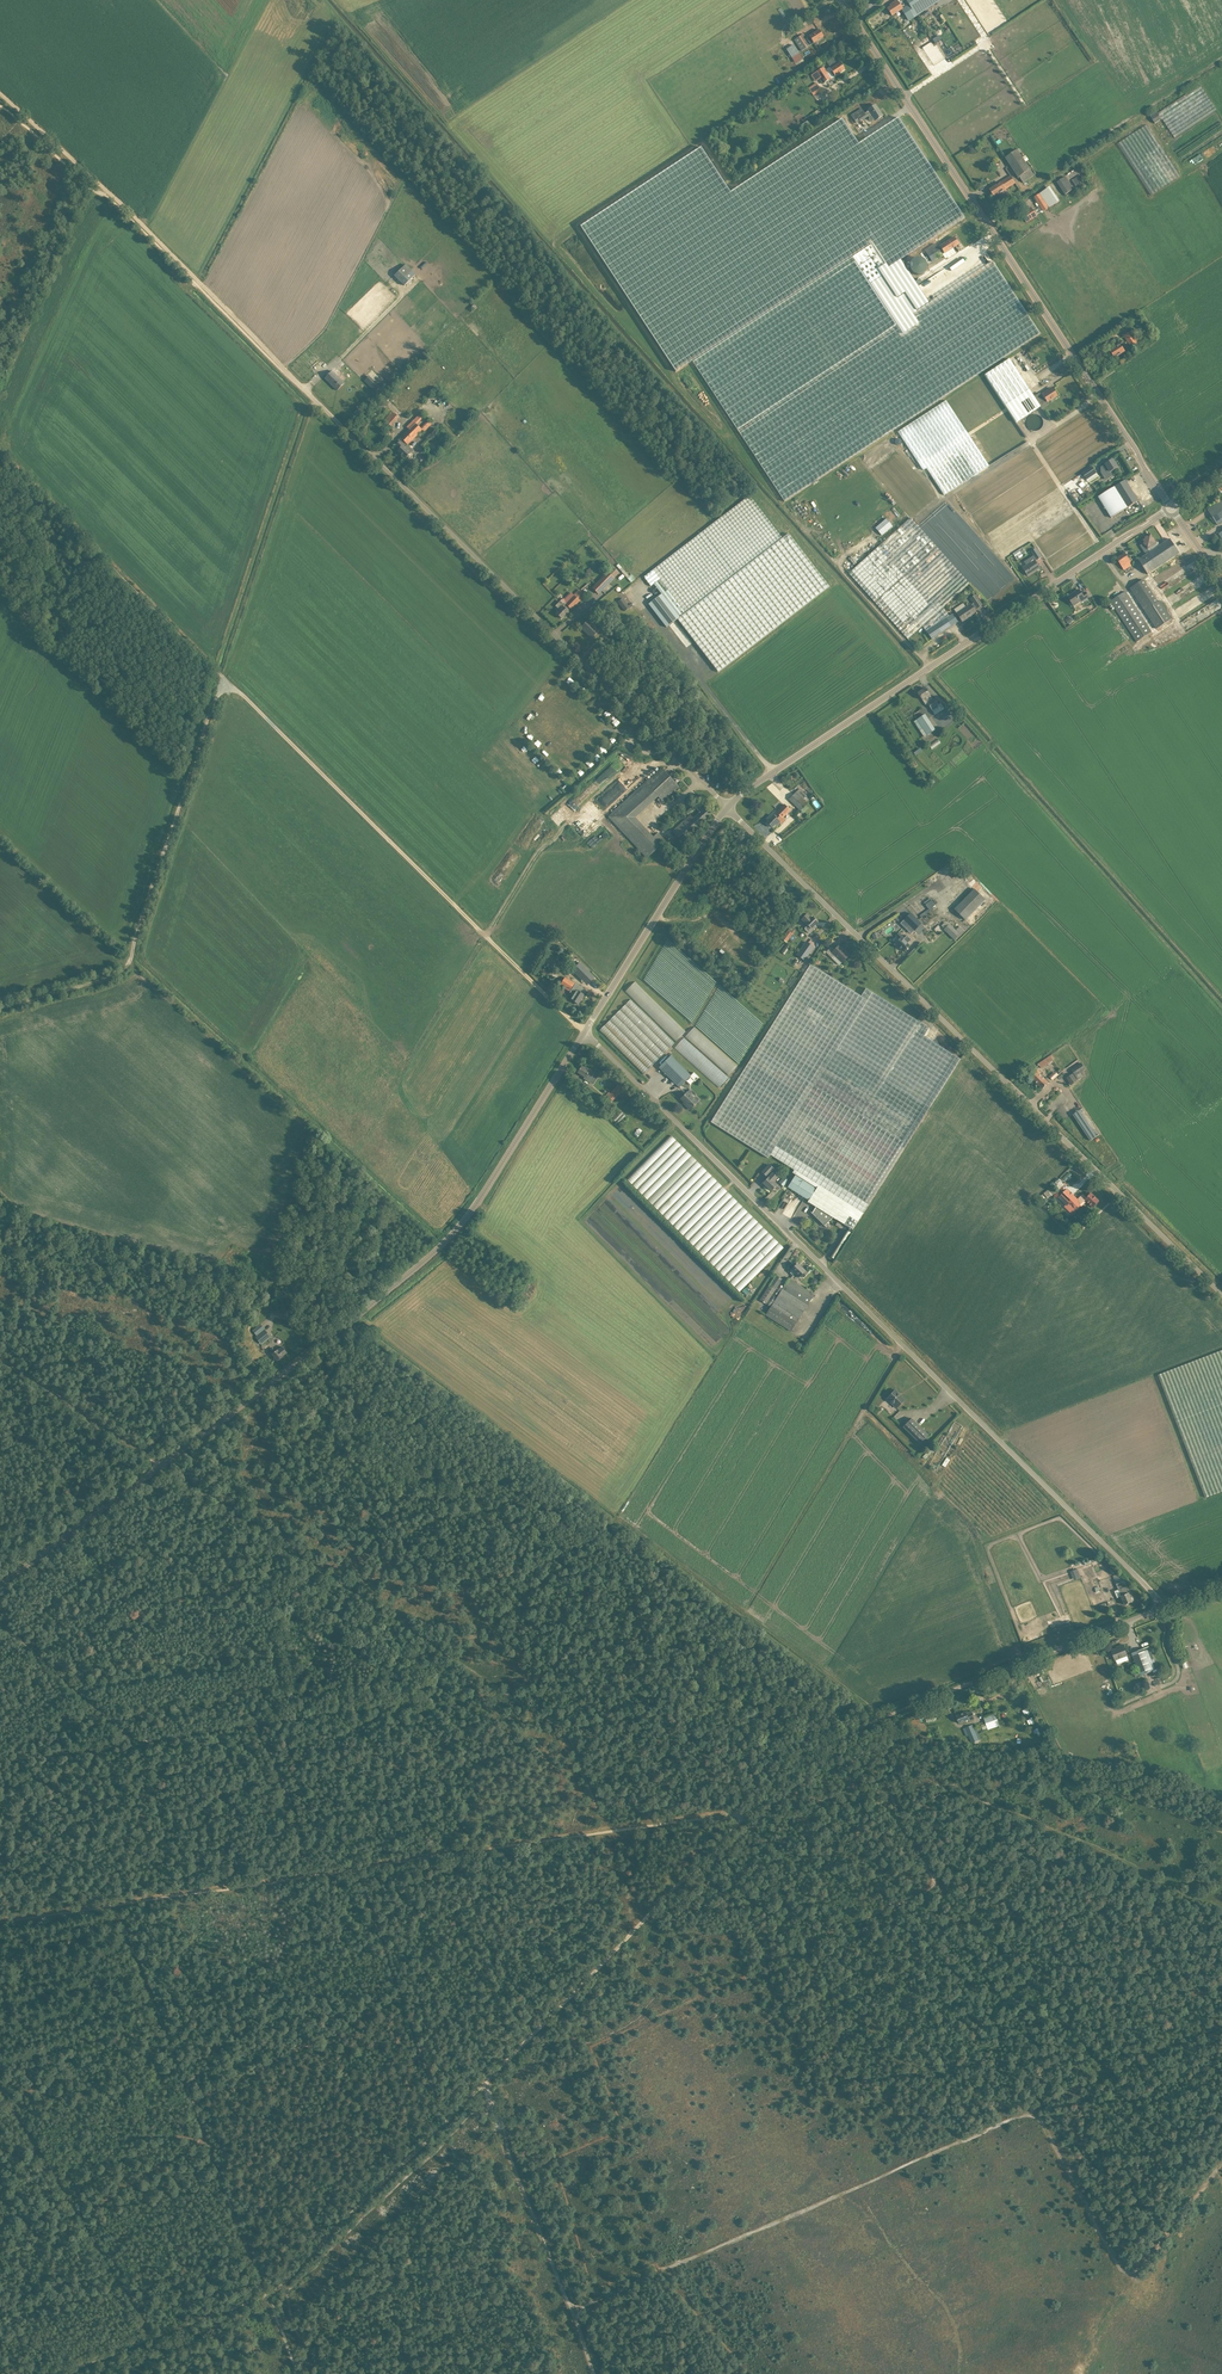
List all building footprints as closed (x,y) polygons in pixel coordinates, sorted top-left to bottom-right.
[(892,16),(909,5),(906,0),(898,0),(897,1),(897,0),(891,4),(892,6),(887,9),(892,16)] [(938,0),(906,0),(909,5),(915,15),(936,2),(938,0)] [(794,39),(801,51),(824,37),(819,30),(806,38),(803,33),(794,39)] [(796,44),(788,48),(794,63),(802,60),(796,44)] [(836,56),(828,62),(831,67),(840,62),(836,56)] [(829,68),(825,70),(831,78),(835,76),(837,75),(845,69),(840,63),(830,69),(829,68)] [(825,70),(823,67),(815,73),(819,79),(823,84),(831,78),(825,70)] [(817,82),(809,87),(813,95),(822,91),(817,82)] [(1210,105),(1213,105),(1206,93),(1206,94),(1201,86),(1166,107),(1172,106),(1173,111),(1177,111),(1177,113),(1180,111),(1186,110),(1185,105),(1186,104),(1186,101),(1192,100),(1195,98),(1197,102),(1200,101),(1201,103),(1205,100),(1206,102),(1210,100),(1210,105)] [(875,120),(875,121),(883,116),(875,105),(868,110),(869,111),(864,113),(861,109),(854,113),(859,121),(859,122),(867,117),(869,117),(869,118),(869,120),(872,121),(875,120)] [(1155,123),(1162,120),(1157,110),(1150,114),(1155,123)] [(897,298),(882,275),(886,273),(884,269),(964,219),(898,118),(858,144),(842,119),(730,193),(701,147),(580,226),(676,372),(692,361),(785,501),(1040,333),(993,261),(917,311),(905,293),(897,298)] [(807,121),(801,125),(805,130),(810,127),(807,121)] [(1128,152),(1144,182),(1143,165),(1146,165),(1152,162),(1152,161),(1154,161),(1157,159),(1157,157),(1160,155),(1162,158),(1165,156),(1164,154),(1148,124),(1143,127),(1144,154),(1143,155),(1140,155),(1140,154),(1134,154),(1133,155),(1130,155),(1130,152),(1128,152)] [(1020,177),(1031,170),(1026,162),(1022,157),(1017,149),(1005,157),(1019,178),(1020,177)] [(1080,175),(1072,180),(1078,189),(1086,183),(1080,175)] [(998,200),(999,199),(1000,198),(1000,197),(999,195),(1003,192),(1006,190),(1006,189),(1015,183),(1011,176),(990,190),(994,196),(997,199),(998,200)] [(1057,182),(1065,195),(1074,189),(1065,176),(1057,182)] [(1038,202),(1035,204),(1041,213),(1044,211),(1049,208),(1039,194),(1034,197),(1038,202)] [(1028,210),(1029,211),(1022,216),(1027,222),(1037,216),(1032,208),(1028,210)] [(925,250),(927,253),(932,261),(942,255),(944,253),(958,244),(954,237),(944,244),(946,246),(939,250),(935,243),(925,250)] [(409,269),(398,279),(404,286),(415,275),(409,269)] [(1132,349),(1139,344),(1134,338),(1139,335),(1134,329),(1124,336),(1132,349)] [(1115,346),(1116,347),(1110,351),(1115,358),(1125,351),(1123,348),(1125,346),(1122,341),(1115,346)] [(982,378),(1015,423),(1039,406),(1038,405),(1033,397),(1009,360),(982,378)] [(336,375),(332,371),(325,378),(337,390),(344,383),(342,381),(345,378),(339,372),(336,375)] [(364,380),(375,391),(380,386),(369,375),(364,380)] [(1039,393),(1033,397),(1038,405),(1046,400),(1047,402),(1057,395),(1053,389),(1050,390),(1049,389),(1042,394),(1042,393),(1040,394),(1039,393)] [(436,403),(443,408),(447,403),(440,397),(436,403)] [(989,465),(944,402),(898,431),(923,470),(927,468),(944,494),(989,465)] [(392,411),(384,420),(392,426),(399,417),(392,411)] [(1042,423),(1042,421),(1042,420),(1042,418),(1041,416),(1040,415),(1038,414),(1037,413),(1035,413),(1034,413),(1032,413),(1030,414),(1029,414),(1028,416),(1027,417),(1026,418),(1026,420),(1026,421),(1026,423),(1027,425),(1028,426),(1028,427),(1029,428),(1031,429),(1033,429),(1035,429),(1037,429),(1038,429),(1039,428),(1040,427),(1041,425),(1042,424),(1042,423)] [(1072,431),(1086,422),(1084,419),(1086,418),(1084,415),(1065,427),(1070,434),(1073,432),(1072,431)] [(402,439),(396,446),(399,449),(397,451),(405,459),(411,453),(405,447),(422,431),(415,424),(400,438),(402,439)] [(1108,474),(1111,472),(1118,467),(1113,459),(1106,464),(1103,466),(1105,470),(1108,474)] [(1091,467),(1082,473),(1087,480),(1096,473),(1091,467)] [(1128,484),(1126,480),(1098,497),(1111,518),(1139,501),(1136,497),(1136,496),(1133,493),(1134,492),(1133,492),(1131,488),(1128,484),(1129,484),(1128,484)] [(654,584),(662,594),(679,617),(677,619),(718,672),(829,586),(788,533),(782,539),(749,495),(643,577),(651,586),(654,584)] [(1221,522),(1221,501),(1208,510),(1218,525),(1221,522)] [(949,616),(943,608),(970,584),(933,543),(910,517),(849,573),(872,598),(908,639),(923,626),(932,639),(952,626),(946,618),(949,616)] [(1144,543),(1150,552),(1146,554),(1138,559),(1148,574),(1161,566),(1179,553),(1179,554),(1180,553),(1179,553),(1170,539),(1160,545),(1158,547),(1156,544),(1157,543),(1156,543),(1151,534),(1142,540),(1144,543)] [(1027,565),(1023,568),(1028,576),(1040,568),(1036,561),(1042,557),(1037,549),(1032,552),(1035,556),(1025,562),(1027,565)] [(1117,559),(1124,570),(1133,564),(1125,553),(1117,559)] [(1062,564),(1073,557),(1071,554),(1066,557),(1065,554),(1058,558),(1062,564)] [(592,588),(599,594),(614,578),(607,572),(592,588)] [(1160,600),(1158,602),(1143,579),(1130,588),(1157,628),(1172,618),(1160,600)] [(1068,597),(1069,599),(1073,605),(1080,601),(1082,602),(1089,597),(1086,592),(1082,594),(1079,589),(1068,597)] [(560,610),(556,613),(562,619),(565,615),(566,616),(570,613),(566,610),(569,607),(571,609),(584,596),(578,590),(566,603),(566,604),(562,600),(556,606),(560,610)] [(1125,591),(1110,601),(1137,641),(1152,632),(1125,591)] [(649,604),(655,612),(667,627),(677,619),(679,617),(662,594),(649,604)] [(977,594),(970,598),(976,609),(983,606),(977,594)] [(625,610),(629,607),(622,598),(618,601),(625,610)] [(971,604),(957,613),(962,621),(976,612),(971,604)] [(1070,616),(1065,620),(1069,624),(1073,620),(1070,616)] [(592,638),(599,630),(589,620),(581,628),(592,638)] [(917,693),(919,695),(925,704),(927,702),(931,709),(941,702),(937,696),(933,699),(925,687),(917,693)] [(925,714),(916,719),(926,735),(935,730),(925,714)] [(934,748),(940,741),(937,739),(931,746),(934,748)] [(661,768),(657,772),(645,783),(658,797),(662,801),(674,790),(678,786),(661,768)] [(633,817),(658,797),(645,783),(606,816),(646,858),(663,839),(655,831),(650,834),(633,817)] [(789,799),(793,804),(800,810),(807,803),(806,802),(809,798),(807,796),(800,789),(789,799)] [(791,811),(784,804),(776,813),(774,816),(773,815),(767,822),(772,827),(775,824),(777,825),(779,823),(781,824),(785,820),(784,818),(791,811)] [(690,814),(672,831),(681,841),(711,814),(705,808),(694,818),(690,814)] [(966,920),(986,899),(975,888),(955,909),(962,916),(966,920)] [(922,923),(911,913),(904,920),(914,930),(922,923)] [(807,914),(801,919),(807,925),(805,928),(805,930),(808,933),(810,933),(816,927),(815,925),(818,922),(812,916),(811,918),(807,914)] [(950,924),(949,925),(945,930),(955,940),(964,931),(959,926),(956,930),(950,924)] [(792,934),(787,930),(783,935),(789,939),(792,934)] [(895,943),(903,951),(909,945),(907,944),(911,939),(907,936),(905,938),(899,932),(896,935),(899,939),(895,943)] [(806,942),(798,953),(799,954),(804,957),(806,958),(814,947),(806,942)] [(831,946),(826,952),(832,958),(835,955),(842,962),(849,955),(845,951),(846,951),(843,947),(842,948),(839,945),(835,949),(831,946)] [(579,959),(572,966),(581,976),(589,968),(579,959)] [(929,1028),(872,992),(866,988),(861,996),(810,964),(711,1122),(768,1158),(771,1155),(794,1170),(792,1172),(796,1174),(788,1187),(809,1200),(808,1202),(816,1207),(812,1213),(825,1226),(833,1217),(844,1224),(849,1216),(858,1221),(960,1059),(924,1036),(929,1028)] [(562,985),(571,990),(575,982),(571,980),(573,977),(567,974),(562,985)] [(676,1041),(686,1031),(634,982),(625,991),(669,1033),(669,1034),(676,1041)] [(578,989),(571,1000),(578,1004),(584,995),(583,994),(584,993),(578,989)] [(631,999),(600,1030),(643,1074),(675,1043),(631,999)] [(728,1076),(737,1065),(694,1028),(688,1034),(695,1035),(697,1036),(696,1042),(699,1044),(703,1045),(700,1048),(698,1048),(709,1057),(717,1058),(724,1059),(730,1064),(728,1076)] [(671,1055),(663,1063),(659,1067),(679,1087),(691,1076),(671,1055)] [(1054,1060),(1051,1055),(1045,1059),(1048,1064),(1054,1060)] [(1071,1069),(1078,1080),(1085,1075),(1082,1071),(1085,1069),(1081,1063),(1071,1069)] [(578,1072),(585,1077),(588,1073),(592,1076),(595,1072),(587,1067),(586,1068),(582,1066),(578,1072)] [(1043,1089),(1045,1086),(1049,1083),(1040,1074),(1042,1073),(1036,1067),(1033,1070),(1036,1074),(1032,1078),(1043,1089)] [(1056,1071),(1049,1076),(1052,1080),(1059,1075),(1056,1071)] [(1064,1079),(1069,1087),(1078,1081),(1073,1074),(1064,1079)] [(606,1095),(613,1100),(619,1094),(621,1091),(623,1093),(627,1088),(624,1085),(620,1082),(614,1089),(612,1088),(606,1095)] [(690,1110),(693,1107),(699,1100),(699,1099),(697,1096),(695,1096),(696,1094),(692,1090),(689,1090),(688,1092),(687,1092),(681,1099),(686,1104),(685,1105),(690,1110)] [(1074,1114),(1091,1141),(1101,1134),(1084,1107),(1074,1114)] [(621,1111),(613,1119),(618,1124),(626,1116),(621,1111)] [(787,1247),(674,1136),(628,1180),(742,1293),(787,1247)] [(769,1164),(762,1172),(766,1176),(767,1176),(769,1177),(763,1183),(771,1190),(773,1188),(777,1185),(773,1181),(777,1177),(778,1176),(774,1172),(773,1172),(771,1171),(773,1169),(769,1164)] [(1071,1213),(1080,1205),(1082,1207),(1087,1201),(1093,1207),(1099,1201),(1091,1193),(1088,1197),(1086,1196),(1080,1203),(1062,1184),(1052,1194),(1071,1213)] [(858,1221),(849,1216),(844,1224),(852,1230),(858,1221)] [(799,1277),(801,1275),(804,1277),(808,1273),(805,1271),(798,1263),(792,1269),(789,1272),(793,1275),(795,1273),(799,1277)] [(765,1315),(791,1331),(814,1295),(789,1278),(787,1282),(776,1275),(760,1300),(771,1307),(765,1315)] [(273,1339),(263,1327),(255,1333),(256,1336),(255,1337),(261,1345),(268,1339),(270,1342),(273,1339)] [(269,1350),(272,1354),(277,1361),(283,1356),(287,1353),(282,1346),(276,1351),(272,1347),(269,1350)] [(1158,1375),(1176,1422),(1205,1498),(1221,1491),(1221,1350),(1158,1375)] [(887,1398),(896,1408),(904,1400),(899,1395),(899,1394),(895,1390),(887,1398)] [(911,1418),(903,1427),(920,1443),(928,1435),(911,1418)] [(1121,1596),(1125,1604),(1125,1605),(1133,1602),(1129,1593),(1130,1593),(1125,1580),(1124,1581),(1123,1577),(1121,1577),(1119,1573),(1113,1575),(1119,1590),(1122,1588),(1125,1595),(1121,1596)] [(1072,1627),(1069,1620),(1066,1621),(1067,1622),(1058,1626),(1060,1632),(1069,1629),(1069,1628),(1072,1627)] [(1112,1650),(1113,1653),(1115,1660),(1127,1655),(1123,1644),(1119,1646),(1119,1647),(1112,1650)] [(1149,1646),(1143,1649),(1132,1653),(1141,1676),(1158,1669),(1149,1646)] [(966,1711),(956,1715),(959,1723),(969,1719),(970,1721),(975,1719),(971,1711),(967,1713),(966,1711)] [(984,1717),(989,1729),(998,1725),(993,1713),(984,1717)] [(978,1733),(977,1730),(974,1731),(972,1726),(966,1728),(972,1743),(981,1740),(978,1733)]
